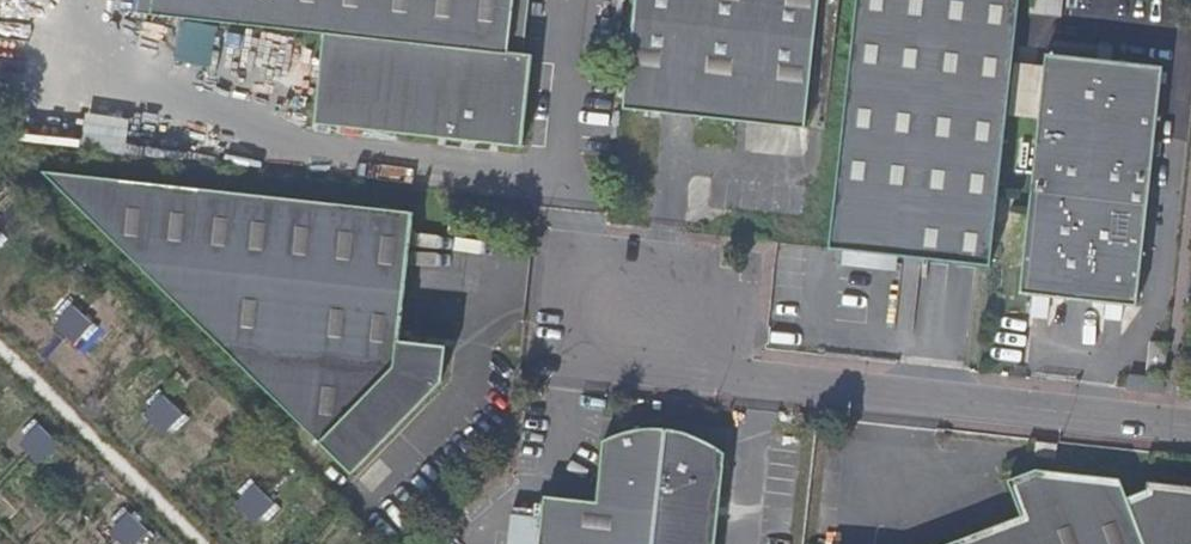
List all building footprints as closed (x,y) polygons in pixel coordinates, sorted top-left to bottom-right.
[(138,12),(153,14),(154,0),(139,0),(138,12)] [(153,14),(326,34),(315,123),(524,146),(533,54),(524,53),(508,50),(514,0),(154,0),(153,14)] [(508,50),(524,53),(530,0),(514,0),(508,50)] [(623,108),(806,128),(818,0),(635,0),(623,108)] [(828,250),(844,251),(897,257),(991,267),(1020,0),(856,0),(828,250)] [(1030,14),(1062,18),(1065,0),(1032,0),(1030,14)] [(186,23),(174,21),(171,39),(184,41),(186,23)] [(1164,67),(1045,53),(1020,293),(1137,306),(1164,67)] [(124,155),(131,121),(87,112),(80,146),(124,155)] [(412,211),(44,171),(353,473),(444,380),(448,345),(399,340),(412,211)] [(897,257),(844,251),(842,266),(895,272),(897,257)] [(49,321),(78,348),(97,328),(68,301),(49,321)] [(167,438),(188,419),(163,392),(142,411),(167,438)] [(16,440),(42,464),(60,444),(35,420),(16,440)] [(545,495),(540,543),(716,543),(725,452),(714,444),(703,438),(693,434),(678,430),(664,428),(649,428),(632,430),(619,433),(604,439),(598,500),(545,495)] [(1059,442),(1038,439),(1036,454),(1057,456),(1059,442)] [(1022,514),(944,543),(1190,543),(1190,486),(1148,481),(1147,488),(1128,497),(1120,477),(1037,469),(1008,479),(1022,514)] [(250,480),(232,500),(258,524),(276,503),(250,480)] [(122,543),(137,543),(150,531),(124,507),(104,528),(122,543)]
